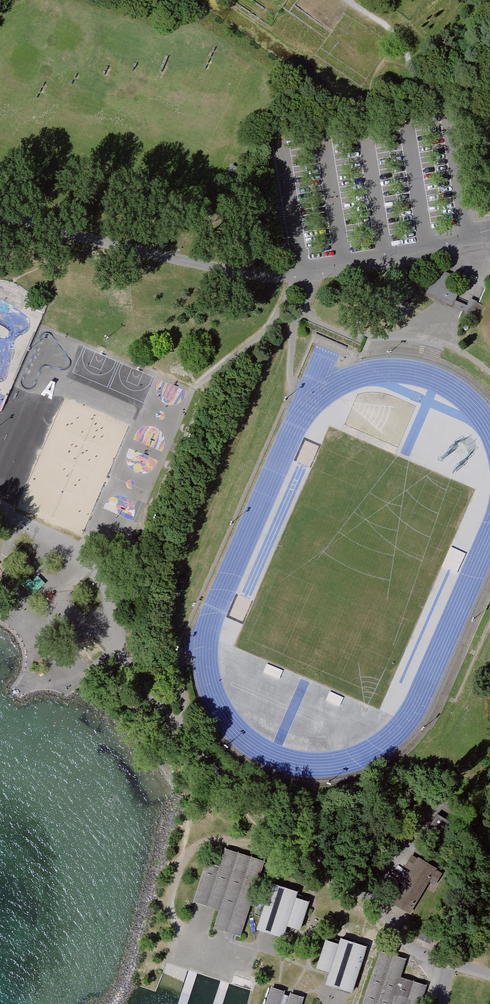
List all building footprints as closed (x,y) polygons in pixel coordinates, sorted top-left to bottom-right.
[(447,273),(437,269),(425,297),(435,302),(453,310),(456,302),(465,282),(461,280),(463,275),(458,273),(456,277),(447,273)] [(471,317),(482,319),(486,308),(477,305),(478,303),(470,300),(468,307),(465,314),(471,317)] [(456,302),(453,310),(461,313),(465,314),(468,307),(456,302)] [(450,825),(437,818),(430,830),(443,836),(450,825)] [(243,939),(267,864),(229,851),(222,870),(209,866),(196,905),(222,914),(216,930),(243,939)] [(435,871),(411,859),(404,871),(410,874),(391,907),(410,918),(435,871)] [(291,929),(304,933),(313,906),(299,902),(301,894),(274,885),(259,931),(287,940),(291,929)] [(435,937),(423,931),(419,939),(432,945),(435,937)] [(371,950),(343,940),(341,949),(328,944),(320,968),(319,971),(324,973),(333,975),(328,989),(352,996),(355,997),(371,950)] [(364,1003),(422,1003),(427,990),(399,981),(405,964),(380,955),(364,1003)] [(305,1000),(291,995),(290,999),(285,997),(286,994),(272,989),(267,1003),(304,1003),(305,1000)]
